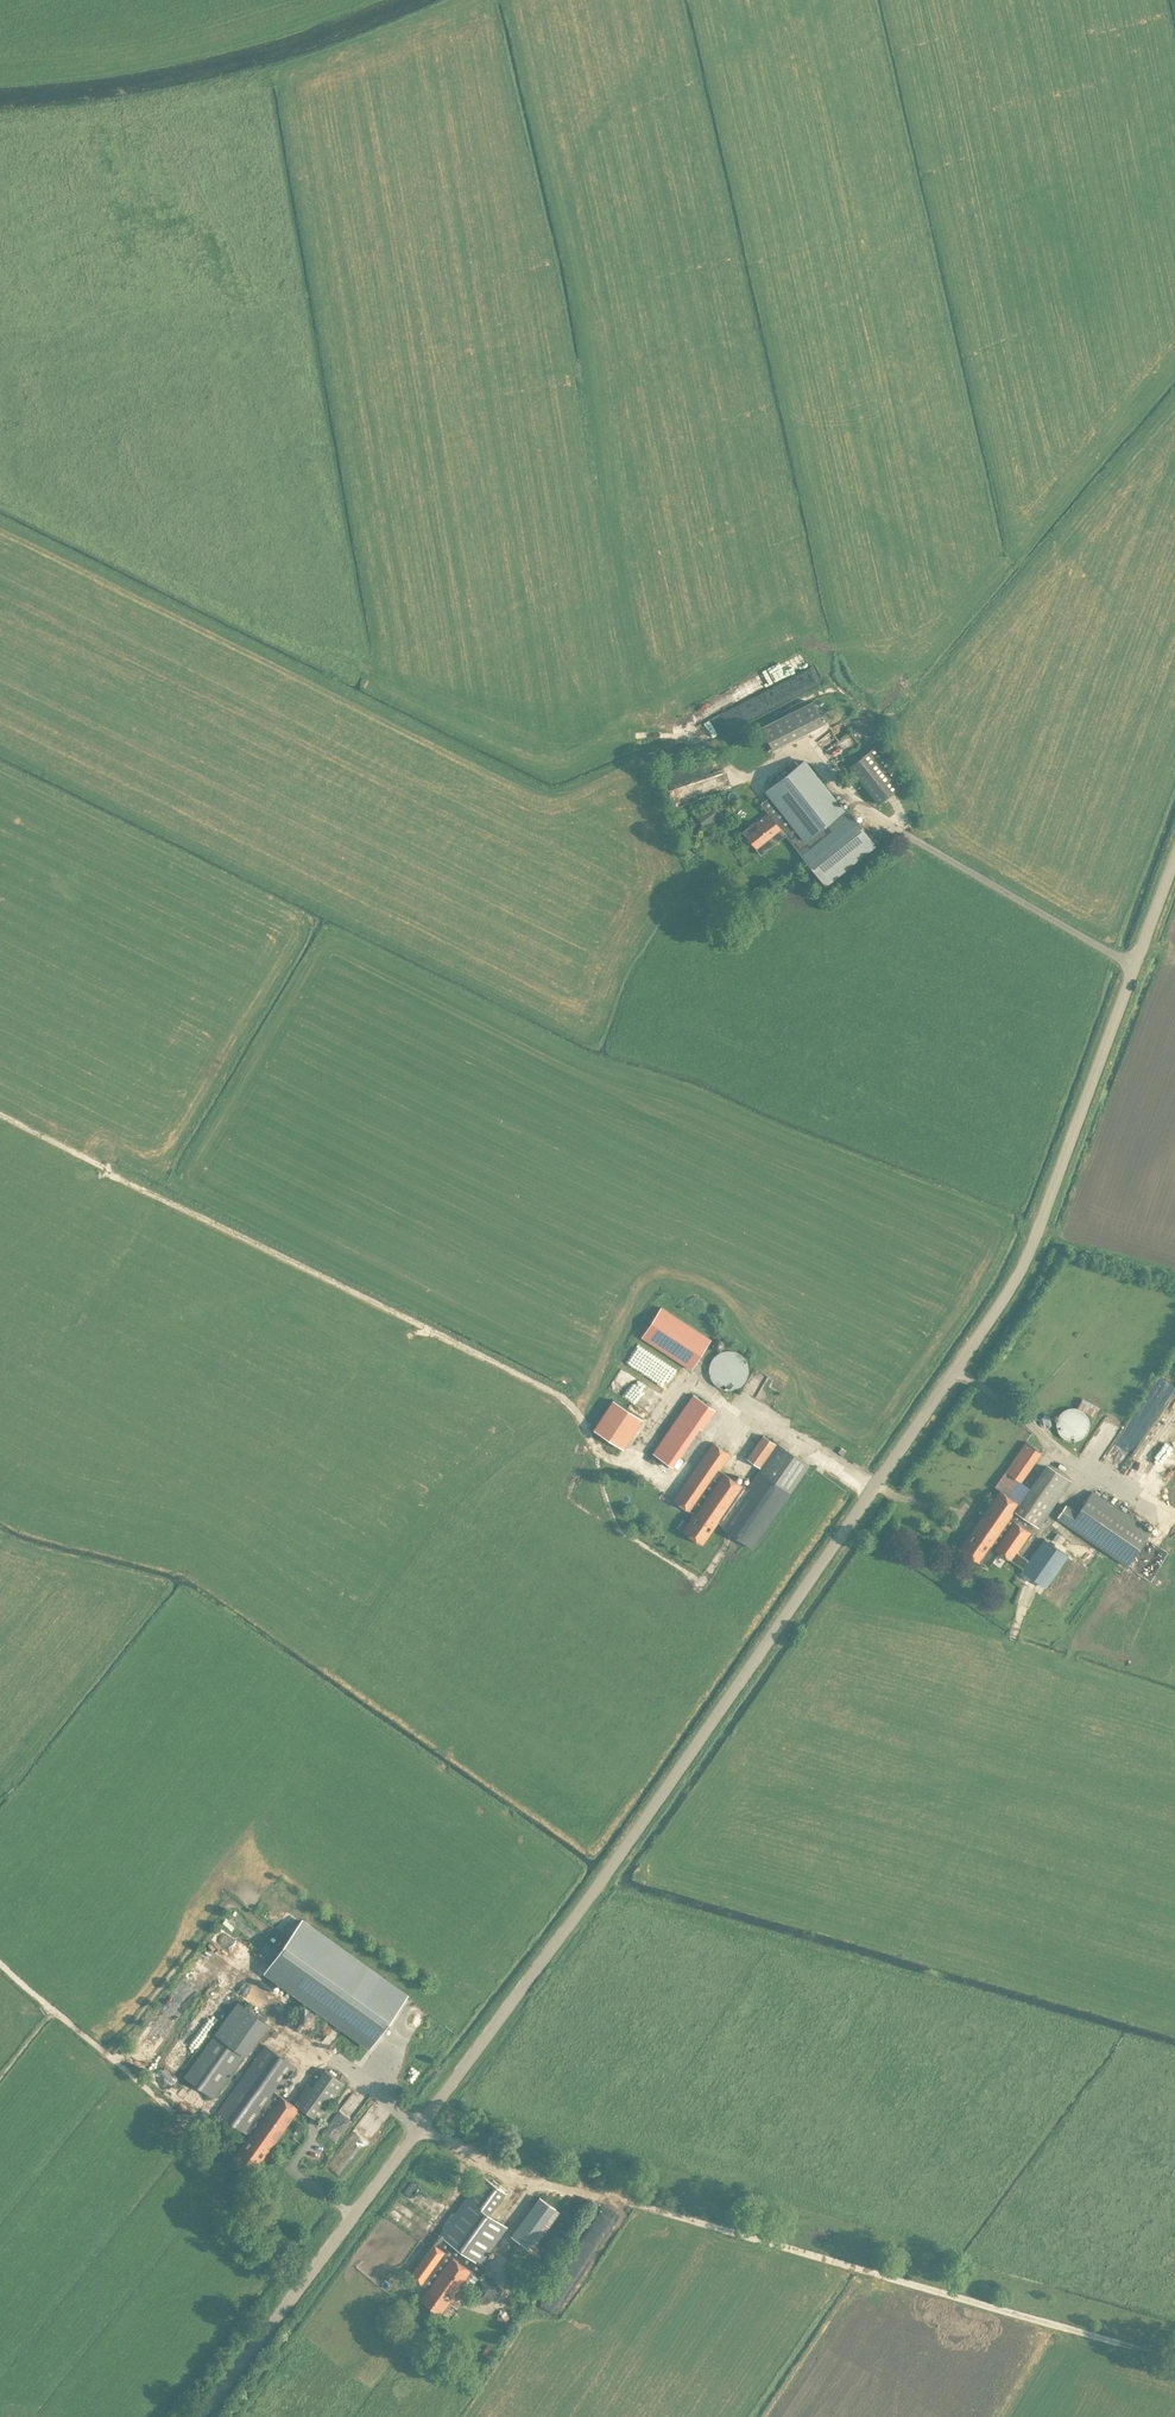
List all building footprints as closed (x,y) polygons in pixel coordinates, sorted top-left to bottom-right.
[(823,721),(812,699),(760,725),(771,747),(823,721)] [(838,739),(850,731),(847,727),(835,735),(838,739)] [(878,801),(904,780),(874,743),(848,764),(878,801)] [(767,793),(760,799),(761,800),(768,809),(767,810),(785,832),(825,883),(875,843),(845,806),(843,808),(803,757),(764,788),(767,793)] [(671,782),(675,798),(726,784),(721,768),(671,782)] [(705,824),(724,810),(715,798),(696,813),(705,824)] [(755,818),(742,828),(760,851),(785,832),(767,810),(756,819),(755,818)] [(641,1334),(691,1366),(710,1337),(660,1304),(641,1334)] [(714,1379),(720,1384),(725,1386),(731,1386),(737,1384),(742,1381),(746,1376),(748,1370),(748,1363),(745,1356),(740,1351),(734,1348),(727,1347),(720,1349),(714,1353),(710,1359),(709,1366),(710,1373),(714,1379)] [(1174,1381),(1174,1374),(1164,1367),(1145,1400),(1154,1405),(1157,1400),(1162,1403),(1174,1381)] [(701,1426),(714,1407),(693,1392),(652,1450),(672,1464),(698,1425),(701,1426)] [(1160,1410),(1171,1419),(1174,1414),(1174,1396),(1174,1395),(1160,1410)] [(622,1446),(642,1416),(612,1397),(593,1426),(622,1446)] [(1063,1434),(1068,1436),(1075,1437),(1082,1435),(1086,1430),(1089,1423),(1088,1416),(1085,1411),(1080,1407),(1075,1405),(1069,1406),(1063,1408),(1059,1412),(1057,1418),(1057,1424),(1059,1429),(1063,1434)] [(1105,1422),(1112,1430),(1120,1424),(1113,1416),(1105,1422)] [(645,1446),(650,1449),(664,1425),(660,1422),(645,1446)] [(682,1528),(701,1541),(717,1519),(752,1544),(809,1463),(777,1441),(776,1441),(763,1432),(746,1455),(760,1465),(746,1485),(720,1467),(730,1452),(712,1439),(672,1497),(693,1511),(682,1528)] [(1025,1439),(994,1484),(999,1487),(958,1546),(978,1560),(979,1559),(987,1565),(998,1549),(1022,1566),(1016,1574),(1060,1605),(1087,1567),(1043,1536),(1028,1557),(1016,1549),(1030,1529),(1027,1527),(1032,1521),(1037,1525),(1070,1477),(1046,1460),(1018,1500),(1007,1493),(1018,1477),(1020,1478),(1040,1449),(1025,1439)] [(1150,1529),(1141,1523),(1091,1488),(1077,1509),(1065,1501),(1057,1513),(1127,1562),(1150,1529)] [(265,1968),(370,2043),(406,1993),(301,1918),(265,1968)] [(246,1944),(251,1937),(236,1928),(232,1936),(246,1944)] [(184,2074),(212,2094),(244,2050),(241,2048),(264,2017),(237,1998),(184,2074)] [(298,2025),(317,2017),(312,2005),(293,2012),(298,2025)] [(308,2081),(293,2102),(276,2089),(295,2063),(264,2042),(216,2109),(248,2132),(235,2151),(255,2166),(299,2103),(316,2116),(344,2079),(325,2066),(312,2084),(308,2081)] [(350,2132),(345,2141),(357,2147),(362,2138),(350,2132)] [(344,2164),(346,2160),(350,2162),(356,2150),(339,2143),(332,2159),(344,2164)] [(481,2173),(409,2272),(427,2285),(419,2296),(440,2311),(447,2300),(456,2306),(486,2264),(480,2260),(506,2224),(489,2212),(504,2189),(481,2173)] [(421,2186),(413,2196),(425,2205),(432,2195),(421,2186)] [(558,2208),(538,2194),(511,2232),(531,2246),(558,2208)] [(405,2202),(401,2206),(413,2217),(417,2213),(405,2202)] [(600,2239),(585,2259),(590,2262),(604,2243),(600,2239)] [(579,2282),(588,2265),(582,2262),(573,2279),(579,2282)] [(564,2302),(576,2283),(571,2280),(559,2299),(564,2302)]
